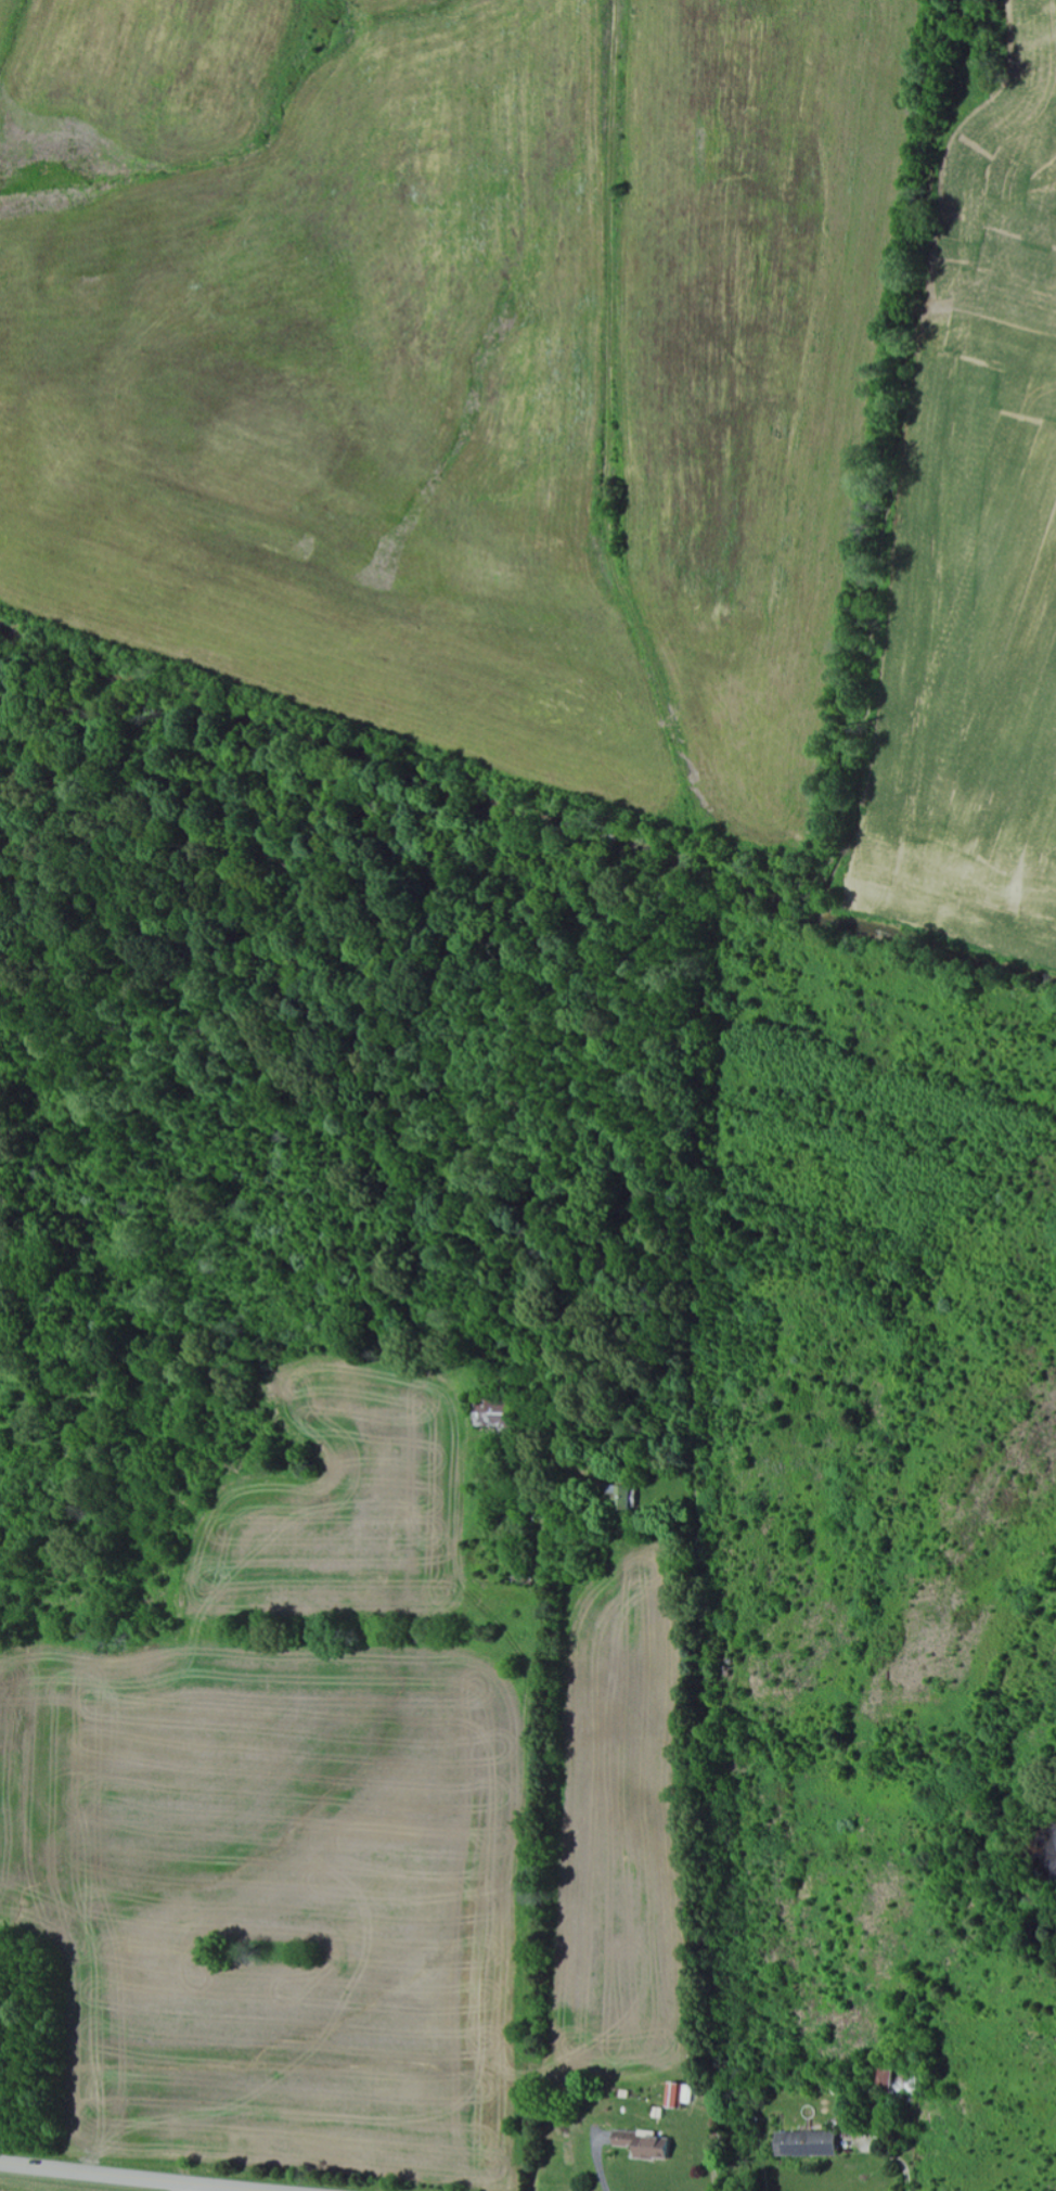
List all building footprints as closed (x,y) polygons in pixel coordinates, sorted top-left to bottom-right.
[(686,2103),(695,2103),(696,2085),(673,2084),(672,2108),(685,2109),(686,2103)] [(782,2133),(783,2158),(844,2156),(843,2131),(782,2133)] [(667,2136),(620,2134),(619,2147),(639,2148),(639,2158),(675,2160),(675,2150),(666,2150),(667,2136)]
